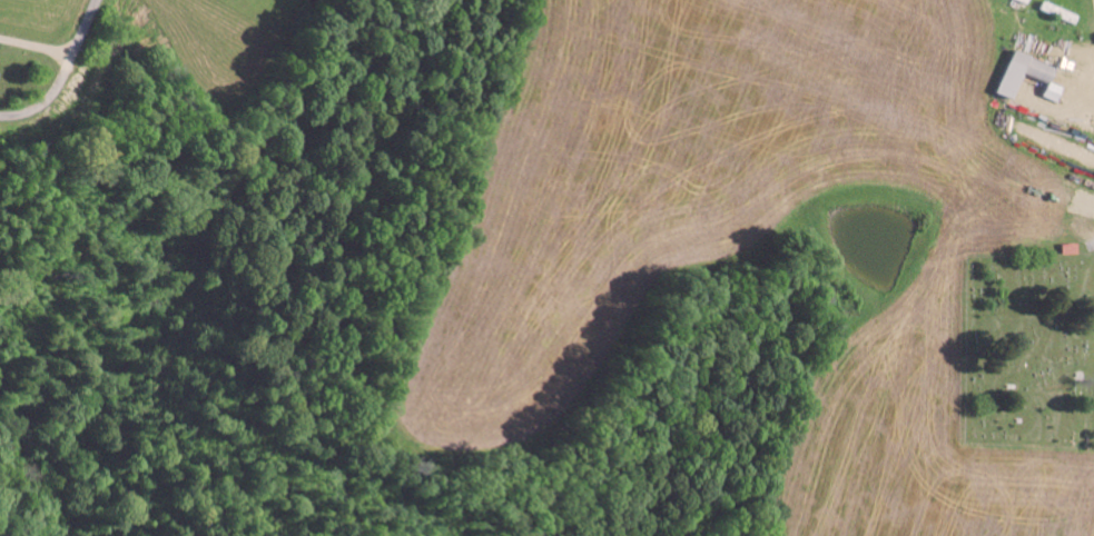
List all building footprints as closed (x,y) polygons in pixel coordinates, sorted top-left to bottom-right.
[(1049,67),(1007,51),(990,94),(1007,101),(1018,75),(1042,84),(1049,67)] [(1057,88),(1044,81),(1037,96),(1051,102),(1057,88)]
